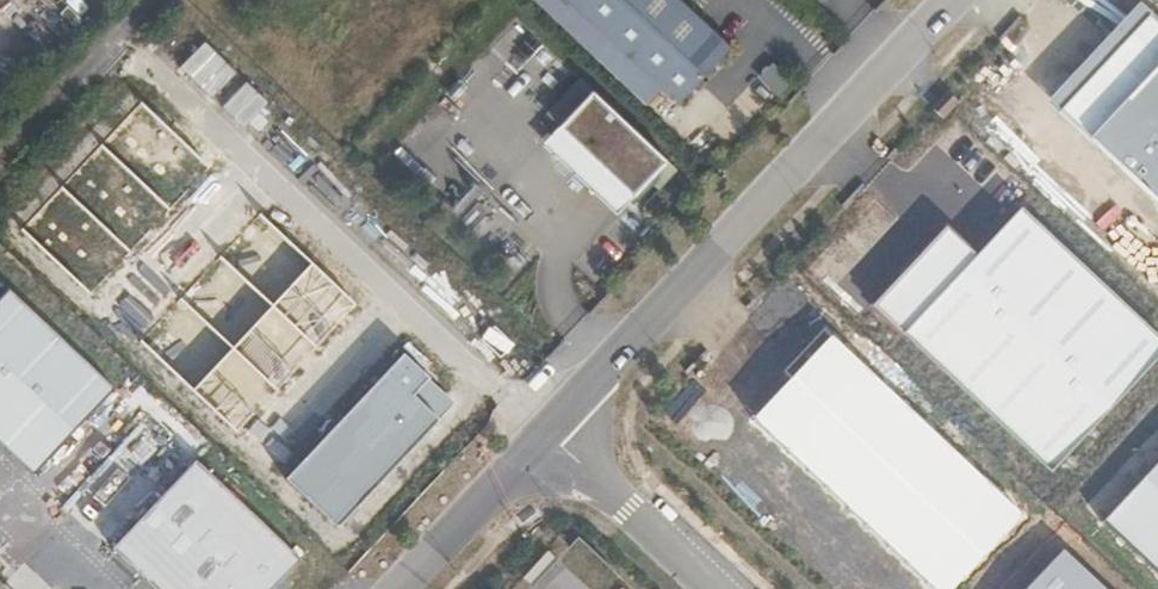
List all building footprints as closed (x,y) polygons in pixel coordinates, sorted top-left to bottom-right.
[(680,0),(566,0),(675,104),(730,49),(680,0)] [(666,160),(593,91),(558,127),(632,197),(666,160)] [(30,477),(112,385),(2,286),(0,289),(0,450),(30,477)] [(302,560),(197,461),(113,550),(154,588),(275,588),(302,560)]
